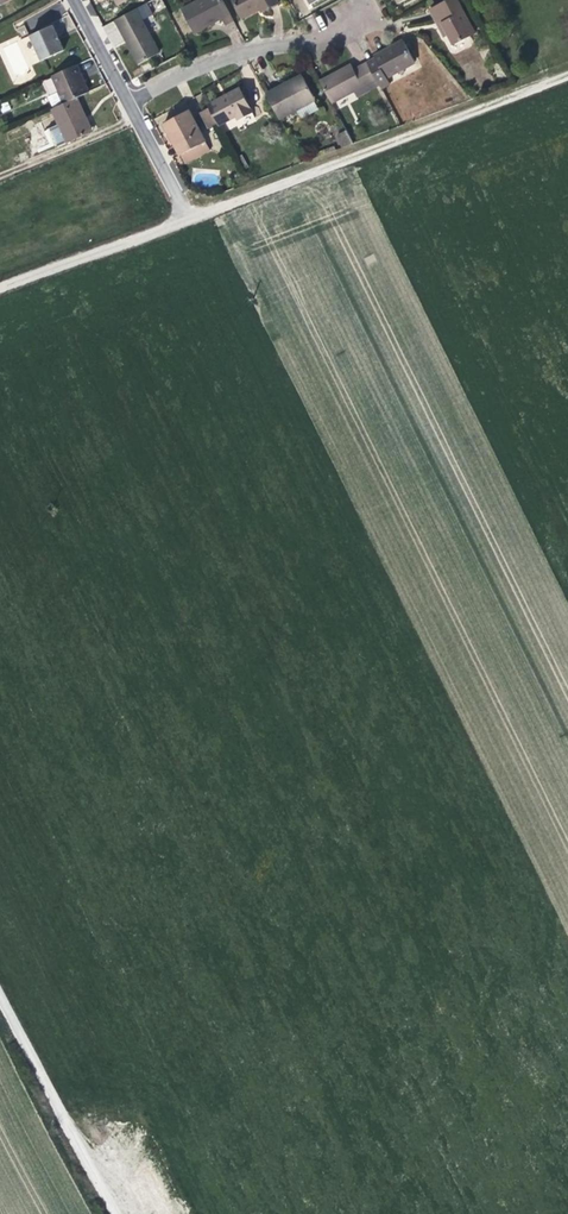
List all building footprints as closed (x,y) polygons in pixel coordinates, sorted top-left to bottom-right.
[(5,12),(26,0),(0,0),(0,3),(5,12)] [(236,24),(223,0),(203,0),(182,11),(194,35),(210,28),(222,22),(226,29),(236,24)] [(265,13),(279,6),(276,0),(234,0),(244,20),(260,11),(265,13)] [(476,37),(455,0),(436,11),(431,14),(439,28),(445,39),(449,36),(456,48),(476,37)] [(142,65),(162,54),(140,11),(120,22),(131,44),(142,65)] [(114,21),(104,26),(111,42),(121,37),(114,21)] [(53,33),(32,42),(44,67),(64,58),(58,44),(53,33)] [(415,67),(402,44),(385,53),(374,59),(374,64),(366,68),(374,83),(375,84),(380,94),(388,89),(385,83),(415,67)] [(366,68),(365,65),(351,73),(349,70),(333,78),(318,86),(330,108),(375,84),(374,83),(366,68)] [(77,106),(89,101),(82,86),(77,73),(53,84),(65,112),(77,106)] [(284,88),(283,86),(277,89),(267,95),(280,120),(314,103),(301,79),(284,88)] [(254,114),(241,90),(226,98),(210,105),(211,107),(220,125),(221,126),(238,117),(241,122),(254,114)] [(52,118),(66,151),(88,142),(81,127),(85,125),(77,106),(65,112),(52,118)] [(220,125),(211,107),(201,113),(210,129),(220,125)] [(209,145),(192,114),(167,126),(180,151),(184,158),(187,166),(213,152),(209,145)] [(85,125),(81,127),(88,142),(92,140),(87,130),(85,125)] [(343,150),(351,147),(344,134),(336,137),(343,150)]
